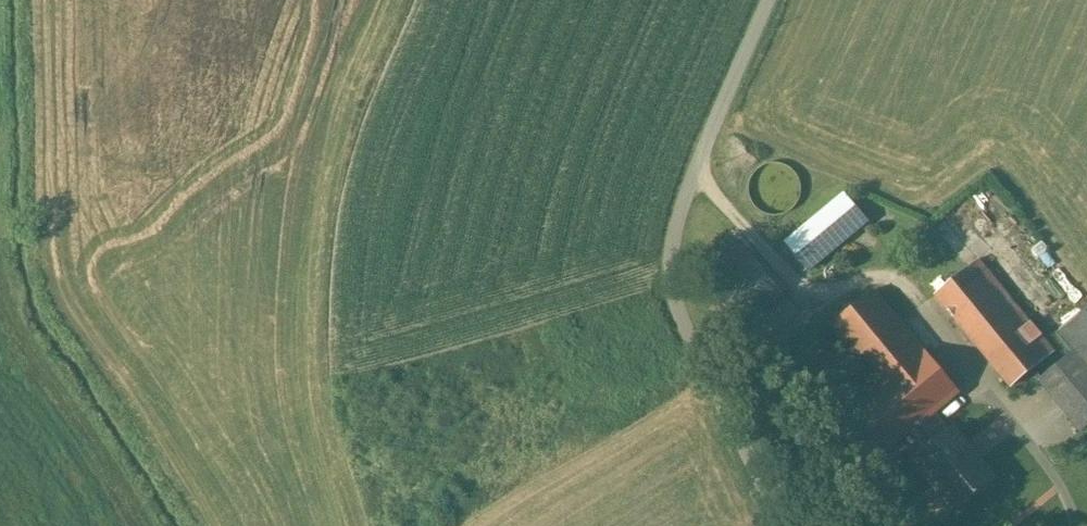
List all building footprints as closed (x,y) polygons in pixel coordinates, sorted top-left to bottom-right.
[(844,194),(785,242),(808,270),(867,221),(844,194)] [(744,247),(703,281),(741,325),(781,292),(744,247)] [(1053,352),(977,260),(935,294),(953,316),(953,315),(1011,386),(1053,352)] [(873,291),(830,326),(881,388),(834,427),(866,466),(905,434),(957,391),(924,352),(924,353),(873,291)] [(1083,310),(1055,333),(1071,353),(1039,380),(1081,430),(1086,425),(1086,316),(1083,310)] [(947,432),(931,413),(957,392),(957,391),(905,434),(921,454),(914,460),(955,509),(977,491),(982,491),(990,484),(991,479),(993,477),(980,462),(977,462),(964,446),(964,443),(952,428),(947,432)]
